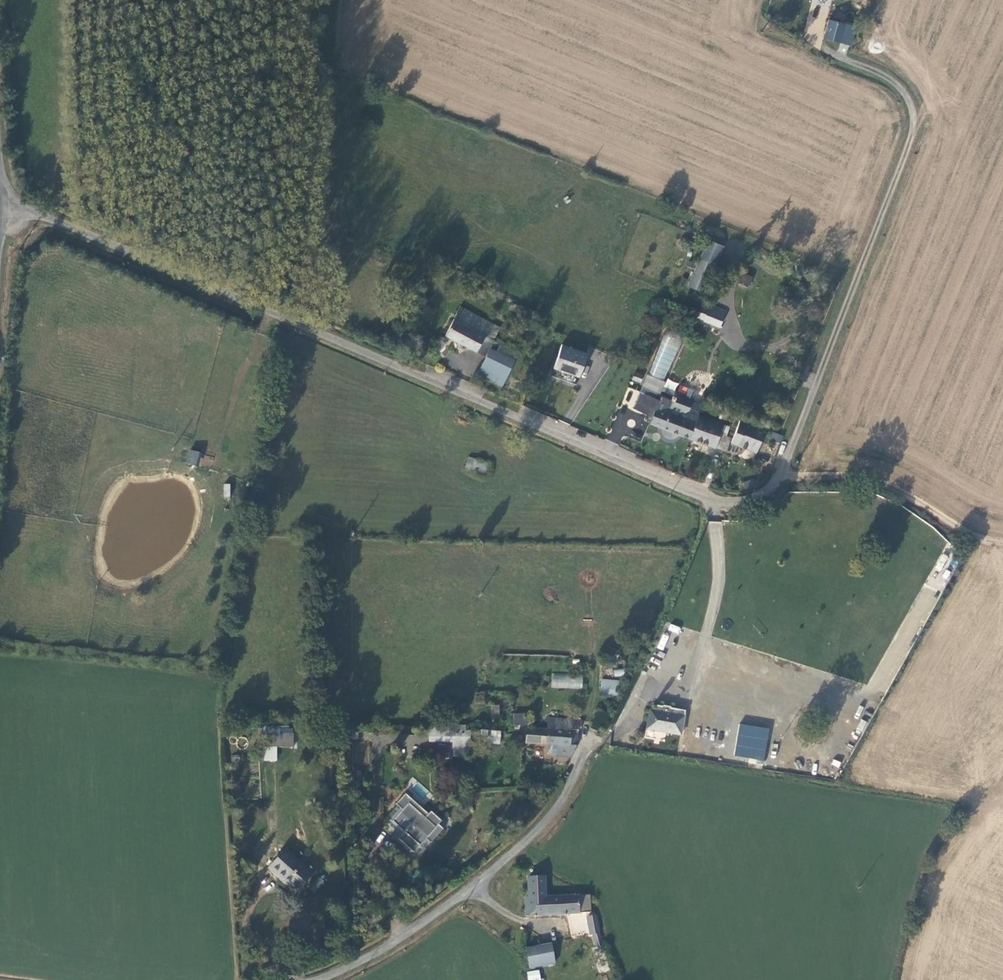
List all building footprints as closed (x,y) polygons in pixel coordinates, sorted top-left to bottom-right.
[(823,38),(838,41),(843,21),(828,18),(823,38)] [(843,21),(838,41),(849,44),(854,25),(843,21)] [(703,292),(723,246),(707,239),(687,285),(703,292)] [(742,273),(739,283),(749,287),(753,277),(742,273)] [(719,327),(726,311),(703,301),(696,318),(719,327)] [(443,335),(483,355),(485,356),(489,348),(495,350),(498,344),(499,343),(492,340),(499,327),(465,310),(458,307),(443,335)] [(657,395),(682,341),(666,334),(641,387),(657,395)] [(587,352),(562,343),(554,366),(579,375),(587,352)] [(474,371),(500,385),(517,353),(498,344),(495,350),(489,348),(485,356),(483,355),(474,371)] [(674,394),(678,383),(667,379),(662,390),(674,394)] [(670,400),(661,397),(657,407),(679,416),(681,412),(683,412),(689,410),(692,401),(688,399),(687,395),(676,391),(674,397),(672,396),(670,400)] [(683,417),(696,422),(698,415),(702,404),(692,401),(689,410),(683,412),(681,412),(679,416),(683,417)] [(650,423),(689,439),(696,422),(683,417),(679,416),(657,407),(650,423)] [(689,439),(726,451),(734,428),(698,415),(696,422),(689,439)] [(766,428),(748,422),(748,423),(740,420),(730,444),(756,454),(766,428)] [(772,439),(781,442),(782,435),(773,433),(772,439)] [(185,462),(196,466),(200,452),(190,449),(185,462)] [(473,470),(477,459),(468,456),(464,468),(473,470)] [(670,624),(668,630),(678,633),(680,626),(670,624)] [(664,650),(668,634),(662,632),(658,648),(664,650)] [(551,673),(550,688),(582,689),(582,674),(551,673)] [(614,682),(595,682),(594,696),(614,696),(614,682)] [(490,717),(499,717),(500,705),(491,704),(490,717)] [(650,710),(647,729),(682,734),(685,710),(670,707),(670,706),(663,705),(663,706),(655,705),(655,710),(650,710)] [(521,723),(509,723),(510,736),(515,736),(516,731),(521,730),(521,723)] [(578,724),(544,723),(543,734),(523,734),(522,749),(554,750),(553,759),(569,760),(573,750),(573,737),(578,724)] [(771,729),(740,723),(735,755),(765,760),(771,729)] [(277,746),(293,747),(294,726),(264,725),(263,760),(277,761),(277,746)] [(463,729),(425,728),(425,744),(448,745),(448,752),(465,753),(465,734),(462,734),(463,729)] [(498,739),(477,737),(476,748),(497,751),(498,739)] [(412,779),(405,790),(412,794),(414,791),(424,798),(429,789),(412,779)] [(406,808),(390,826),(396,831),(401,825),(407,830),(401,837),(415,849),(431,831),(406,808)] [(284,852),(268,870),(274,875),(280,869),(286,874),(280,880),(295,894),(311,877),(284,852)] [(541,882),(525,881),(525,901),(522,901),(522,918),(586,918),(586,899),(542,901),(541,882)] [(589,921),(581,922),(584,940),(586,940),(587,947),(594,946),(589,921)] [(545,948),(520,951),(524,970),(547,967),(545,948)] [(539,969),(526,971),(528,979),(541,979),(539,969)]
